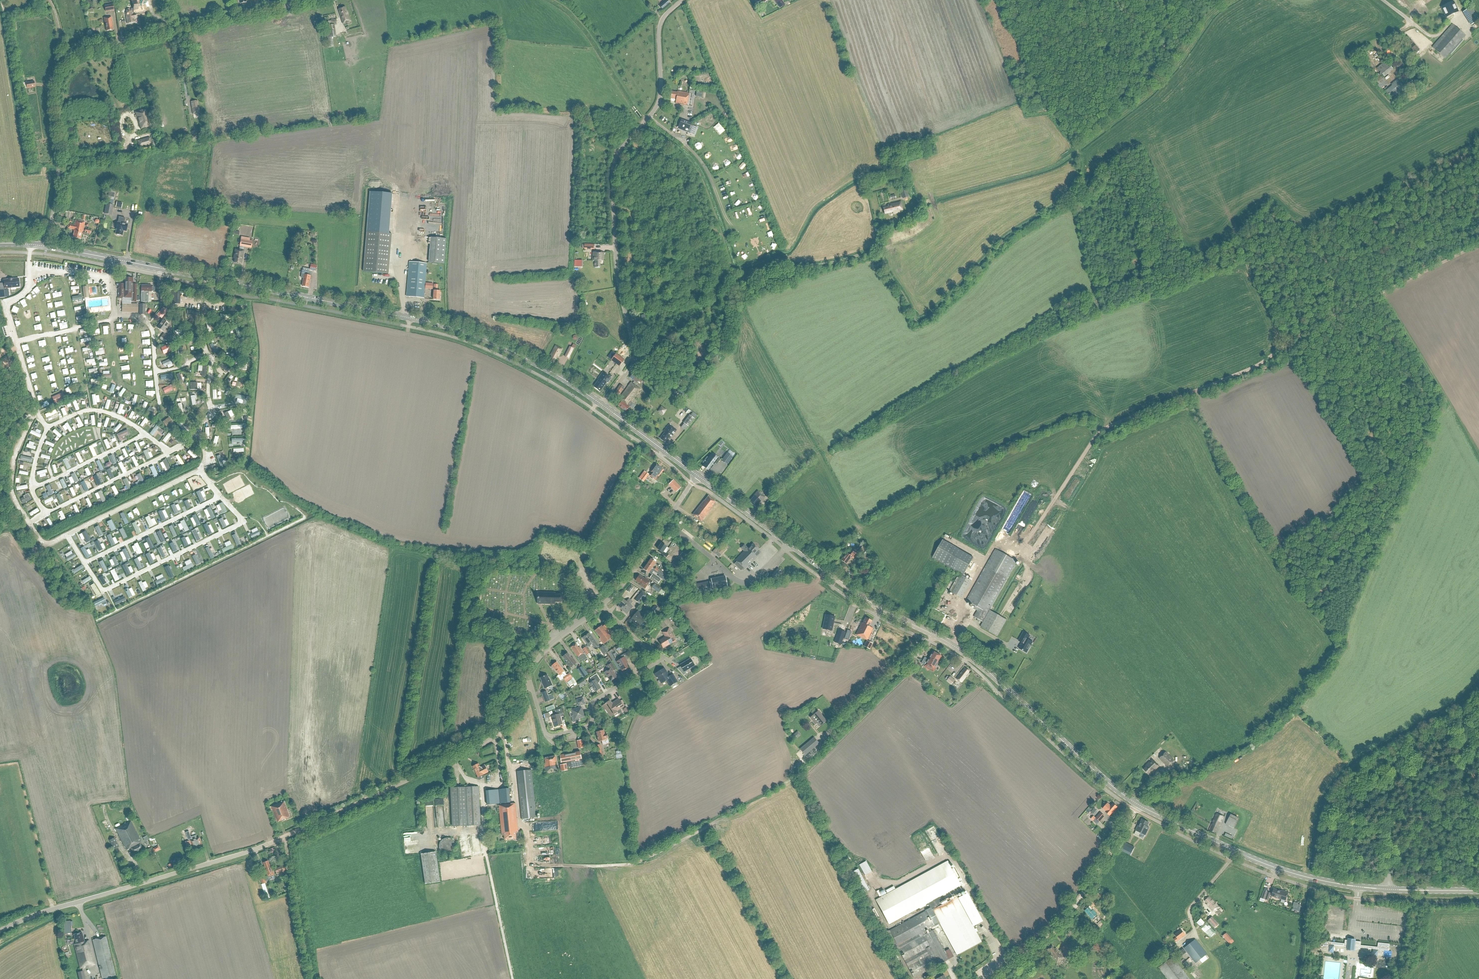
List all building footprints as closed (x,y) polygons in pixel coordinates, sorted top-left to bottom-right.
[(126,17),(127,24),(134,23),(133,18),(136,18),(135,14),(133,15),(133,13),(143,11),(142,0),(134,0),(131,0),(133,9),(126,10),(127,13),(125,13),(126,17)] [(664,2),(659,6),(662,9),(669,3),(667,0),(663,0),(664,2)] [(1453,2),(1442,8),(1444,13),(1446,17),(1449,16),(1454,13),(1458,12),(1453,2)] [(345,7),(338,10),(343,24),(351,21),(348,13),(347,14),(345,7)] [(1472,7),(1463,12),(1471,25),(1478,20),(1472,7)] [(112,25),(111,17),(103,18),(104,23),(105,23),(106,31),(113,30),(112,25)] [(329,22),(325,23),(329,46),(333,45),(332,37),(336,37),(334,25),(330,26),(329,22)] [(1452,24),(1432,47),(1445,58),(1465,35),(1452,24)] [(1383,78),(1384,77),(1393,70),(1386,61),(1377,68),(1380,73),(1373,78),(1382,88),(1388,84),(1383,78)] [(1392,86),(1386,91),(1390,97),(1394,94),(1398,98),(1407,91),(1398,79),(1393,83),(1391,85),(1392,86)] [(23,83),(24,89),(27,89),(35,87),(34,81),(26,83),(23,83)] [(670,99),(670,100),(671,101),(674,102),(675,101),(675,99),(676,100),(676,104),(692,106),(693,94),(694,94),(694,91),(689,90),(689,93),(677,91),(677,93),(671,92),(670,99)] [(197,101),(191,102),(193,114),(199,113),(197,101)] [(145,127),(144,126),(147,125),(147,126),(151,125),(145,110),(142,111),(142,112),(140,113),(139,112),(136,113),(138,118),(139,118),(140,123),(139,123),(141,128),(145,127)] [(681,120),(678,129),(687,132),(691,123),(681,120)] [(139,147),(151,144),(149,138),(138,141),(139,147)] [(906,188),(900,189),(902,199),(908,197),(906,188)] [(370,192),(364,272),(388,274),(391,234),(389,234),(392,194),(370,192)] [(900,201),(891,204),(891,203),(887,204),(888,206),(883,208),(885,214),(893,212),(893,214),(903,211),(900,201)] [(106,203),(104,214),(111,215),(113,205),(106,203)] [(122,235),(123,230),(126,231),(127,225),(123,224),(125,218),(119,217),(118,223),(117,223),(115,229),(116,229),(115,234),(122,235)] [(68,224),(67,228),(74,230),(73,237),(80,239),(82,232),(83,232),(85,222),(75,220),(74,225),(68,224)] [(241,237),(239,246),(251,248),(252,241),(249,240),(250,238),(241,237)] [(430,238),(428,263),(443,264),(445,239),(430,238)] [(233,259),(235,259),(234,263),(241,264),(243,251),(235,249),(233,259)] [(593,253),(593,261),(596,261),(595,267),(600,267),(600,262),(603,262),(604,253),(593,253)] [(409,262),(406,297),(424,298),(426,263),(409,262)] [(302,271),(301,278),(303,278),(302,286),(309,287),(311,276),(312,272),(309,272),(310,269),(303,268),(303,271),(302,271)] [(136,299),(136,284),(132,284),(132,282),(131,282),(131,278),(124,278),(124,284),(118,284),(118,298),(131,299),(131,302),(136,302),(137,299),(136,299)] [(9,279),(3,280),(4,289),(19,287),(18,279),(13,279),(9,279)] [(140,302),(147,302),(148,291),(151,292),(151,291),(153,291),(154,291),(154,287),(153,287),(151,287),(151,285),(141,285),(140,302)] [(170,291),(170,304),(180,304),(180,291),(170,291)] [(80,294),(71,296),(73,302),(81,300),(80,294)] [(162,308),(156,315),(161,319),(167,312),(162,308)] [(163,320),(162,319),(157,328),(162,332),(168,323),(168,324),(171,320),(165,316),(163,320)] [(160,348),(163,355),(169,352),(166,345),(160,348)] [(555,346),(550,355),(551,356),(549,361),(553,363),(557,356),(558,356),(562,349),(555,346)] [(569,347),(564,356),(568,359),(574,349),(569,347)] [(624,360),(616,354),(612,360),(620,366),(624,360)] [(171,358),(162,363),(164,367),(173,362),(171,358)] [(598,380),(605,385),(606,382),(607,383),(611,378),(602,372),(598,379),(598,380)] [(633,373),(629,378),(636,382),(638,380),(641,382),(642,380),(633,373)] [(600,391),(605,385),(598,380),(593,387),(600,391)] [(621,402),(618,406),(625,412),(629,407),(630,407),(633,404),(632,403),(631,401),(637,394),(640,390),(632,383),(631,382),(621,395),(619,398),(622,401),(621,402)] [(111,383),(109,387),(107,387),(106,391),(112,393),(115,385),(111,383)] [(615,392),(617,394),(619,395),(624,387),(622,386),(619,385),(615,392)] [(62,392),(52,397),(54,403),(64,398),(62,392)] [(149,407),(146,412),(151,415),(154,410),(149,407)] [(203,415),(208,411),(205,407),(200,412),(203,415)] [(74,417),(79,426),(82,424),(77,415),(74,417)] [(694,419),(689,415),(683,423),(688,427),(694,419)] [(142,427),(147,420),(144,417),(138,424),(142,427)] [(168,417),(162,422),(166,427),(167,428),(170,425),(172,429),(175,426),(172,422),(168,417)] [(118,422),(112,428),(115,431),(121,424),(118,422)] [(154,424),(149,432),(152,434),(157,427),(154,424)] [(660,439),(665,443),(668,438),(669,439),(677,430),(669,424),(663,432),(664,433),(660,439)] [(50,430),(58,437),(61,434),(53,427),(50,430)] [(126,428),(115,432),(117,438),(128,433),(126,428)] [(161,440),(165,442),(171,434),(167,431),(161,440)] [(186,451),(194,459),(196,456),(188,448),(186,451)] [(47,461),(49,456),(40,453),(39,457),(45,459),(44,460),(47,461)] [(180,465),(183,463),(177,453),(174,455),(180,465)] [(704,463),(702,466),(709,471),(715,463),(717,465),(720,459),(712,453),(708,458),(707,457),(703,463),(704,463)] [(727,453),(721,461),(727,465),(733,457),(727,453)] [(99,469),(102,467),(98,458),(94,460),(99,469)] [(652,473),(650,476),(655,480),(658,477),(663,470),(656,465),(651,472),(652,473)] [(96,473),(92,475),(97,485),(101,483),(96,473)] [(673,480),(669,484),(676,492),(681,488),(673,480)] [(68,487),(72,496),(75,495),(74,493),(77,491),(75,488),(72,489),(71,486),(68,487)] [(96,491),(101,500),(104,498),(99,489),(96,491)] [(772,489),(766,495),(769,498),(775,492),(772,489)] [(765,497),(758,491),(754,495),(754,496),(749,502),(755,507),(761,501),(761,502),(765,497)] [(29,495),(21,498),(23,503),(31,500),(29,495)] [(45,504),(53,500),(51,496),(43,500),(45,504)] [(695,512),(693,515),(695,517),(698,513),(704,518),(710,510),(713,507),(712,507),(715,502),(708,496),(704,501),(695,512)] [(702,529),(701,529),(709,535),(710,533),(703,527),(702,529)] [(973,558),(942,540),(932,558),(963,575),(973,558)] [(661,544),(657,549),(661,552),(660,553),(666,557),(668,554),(666,553),(669,549),(661,544)] [(720,548),(717,551),(721,555),(728,548),(724,544),(722,546),(720,548)] [(741,548),(744,552),(736,560),(745,569),(757,557),(754,554),(759,550),(753,544),(748,549),(745,545),(741,548)] [(857,551),(858,552),(860,554),(865,548),(863,546),(862,545),(857,551)] [(995,549),(966,601),(975,606),(974,609),(977,611),(974,617),(983,622),(980,627),(997,636),(1006,619),(990,610),(1017,561),(995,549)] [(846,553),(841,560),(846,564),(851,557),(854,560),(858,555),(853,551),(850,556),(846,553)] [(677,569),(679,566),(682,561),(676,558),(671,565),(677,569)] [(651,559),(647,564),(652,568),(656,563),(651,559)] [(647,564),(643,569),(649,573),(651,574),(653,572),(654,571),(657,573),(658,571),(655,569),(652,568),(647,564)] [(782,572),(778,569),(771,575),(775,579),(782,572)] [(652,574),(649,578),(658,584),(661,580),(652,574)] [(639,575),(636,581),(641,584),(640,585),(645,589),(650,581),(645,578),(645,579),(639,575)] [(961,575),(951,592),(962,598),(972,581),(961,575)] [(726,578),(711,580),(713,591),(728,588),(726,578)] [(664,590),(662,589),(656,584),(652,581),(651,583),(653,585),(651,588),(658,593),(661,595),(664,590)] [(710,582),(694,585),(696,594),(712,591),(710,582)] [(641,592),(635,600),(639,604),(646,596),(641,592)] [(537,593),(537,604),(555,605),(555,602),(560,602),(563,600),(563,596),(560,594),(555,594),(555,593),(537,593)] [(617,607),(622,611),(631,600),(629,598),(626,602),(623,600),(617,607)] [(622,611),(627,615),(633,607),(630,605),(633,602),(631,600),(622,611)] [(1008,617),(1014,606),(1009,603),(1003,615),(1008,617)] [(655,606),(650,612),(654,616),(659,609),(655,606)] [(638,611),(631,619),(639,626),(646,618),(645,618),(648,614),(646,613),(644,616),(638,611)] [(825,615),(823,629),(831,631),(834,617),(835,615),(834,615),(834,617),(825,615)] [(872,621),(865,618),(862,623),(856,635),(867,640),(873,628),(869,627),(872,621)] [(601,626),(595,631),(600,638),(599,639),(603,644),(610,639),(611,641),(616,637),(606,624),(602,627),(601,626)] [(659,641),(663,648),(672,643),(676,641),(668,629),(662,633),(665,637),(659,641)] [(1023,632),(1018,641),(1022,643),(1019,648),(1026,653),(1033,642),(1028,639),(1030,636),(1023,632)] [(589,633),(582,638),(589,647),(592,644),(595,649),(599,647),(594,641),(589,633)] [(837,635),(834,642),(841,644),(844,637),(837,635)] [(866,641),(864,646),(869,649),(872,644),(866,641)] [(576,644),(571,647),(578,658),(580,661),(581,660),(583,659),(583,660),(584,661),(585,660),(587,658),(586,657),(584,653),(580,648),(579,649),(576,644)] [(586,646),(582,649),(586,655),(590,653),(586,646)] [(602,646),(599,648),(604,655),(607,652),(602,646)] [(621,659),(617,662),(622,671),(628,668),(625,664),(627,663),(626,660),(629,658),(631,657),(628,652),(626,653),(619,657),(621,659)] [(925,665),(924,667),(932,672),(941,657),(932,652),(928,660),(924,658),(921,663),(925,665)] [(572,659),(567,653),(566,654),(564,653),(562,655),(562,656),(563,657),(567,662),(566,663),(569,667),(576,662),(572,658),(572,659)] [(681,666),(678,669),(684,676),(686,674),(684,672),(693,666),(689,659),(680,665),(681,666)] [(557,662),(552,666),(559,675),(564,671),(557,662)] [(608,677),(610,681),(617,677),(613,671),(615,669),(611,663),(606,666),(609,670),(604,673),(608,678),(608,677)] [(587,675),(585,670),(582,666),(577,669),(583,678),(587,675)] [(659,671),(660,672),(655,675),(656,677),(657,677),(661,684),(666,680),(670,686),(677,682),(673,675),(669,677),(664,668),(659,671)] [(966,668),(956,679),(961,683),(966,676),(970,672),(966,668)] [(566,683),(567,682),(569,686),(575,682),(572,678),(569,673),(563,677),(566,683)] [(592,681),(589,683),(592,687),(590,688),(590,689),(592,692),(593,693),(595,691),(595,692),(601,688),(597,682),(600,680),(596,674),(590,678),(592,681)] [(547,675),(540,678),(543,684),(542,684),(544,689),(552,685),(549,678),(547,675)] [(955,680),(950,676),(947,681),(952,685),(955,680)] [(541,693),(545,702),(554,699),(552,694),(548,696),(546,691),(541,693)] [(611,716),(617,711),(618,714),(622,712),(620,709),(624,707),(618,699),(612,703),(610,701),(602,706),(605,709),(607,708),(609,712),(608,712),(611,716)] [(572,710),(574,715),(571,716),(573,723),(579,721),(579,718),(584,717),(581,708),(572,710)] [(557,715),(552,716),(555,726),(562,724),(560,717),(563,716),(561,709),(555,710),(557,715)] [(818,711),(810,718),(816,724),(817,723),(820,727),(826,721),(818,711)] [(603,730),(596,732),(599,742),(606,740),(606,739),(607,738),(606,734),(605,734),(603,730)] [(801,735),(798,731),(792,736),(795,740),(801,735)] [(814,738),(800,750),(805,755),(819,743),(814,738)] [(604,759),(600,745),(595,746),(599,760),(604,759)] [(580,751),(568,754),(569,761),(570,761),(571,765),(571,766),(573,766),(575,767),(582,765),(581,759),(580,751)] [(1166,752),(1159,758),(1168,767),(1174,761),(1166,752)] [(568,754),(560,755),(561,763),(562,765),(560,765),(561,771),(567,770),(567,768),(571,767),(571,766),(571,765),(570,761),(569,761),(568,754)] [(555,756),(544,758),(545,764),(544,764),(545,774),(556,772),(555,762),(556,762),(555,756)] [(1145,766),(1146,767),(1144,769),(1149,775),(1153,771),(1153,772),(1159,766),(1152,759),(1145,766)] [(478,764),(473,767),(478,777),(488,772),(485,766),(480,768),(478,764)] [(531,770),(517,771),(522,819),(536,818),(531,770)] [(450,788),(452,826),(480,825),(478,787),(450,788)] [(500,803),(510,803),(509,789),(499,790),(500,803)] [(499,804),(498,790),(486,791),(487,805),(499,804)] [(284,802),(271,807),(277,822),(290,817),(284,802)] [(1106,812),(1110,816),(1117,807),(1113,803),(1111,806),(1108,803),(1103,809),(1106,812)] [(499,805),(502,836),(504,835),(504,840),(516,839),(515,832),(518,832),(515,804),(499,805)] [(1100,813),(1095,818),(1100,822),(1105,816),(1100,813)] [(1214,818),(1209,830),(1215,833),(1218,825),(1220,826),(1222,821),(1224,817),(1216,813),(1214,818)] [(1231,814),(1226,824),(1233,828),(1239,818),(1231,814)] [(1136,831),(1134,834),(1143,839),(1145,835),(1146,835),(1149,828),(1147,827),(1149,823),(1141,820),(1138,826),(1136,831)] [(131,821),(115,829),(126,850),(130,848),(133,854),(143,849),(137,839),(139,838),(131,821)] [(191,837),(193,840),(191,841),(190,840),(186,842),(188,848),(192,846),(194,849),(202,846),(199,838),(197,838),(196,835),(191,837)] [(551,843),(551,835),(529,836),(529,842),(537,842),(537,844),(547,843),(551,843)] [(113,849),(119,847),(114,838),(109,840),(113,849)] [(455,847),(456,846),(455,845),(455,844),(455,843),(454,842),(454,841),(453,840),(452,839),(451,839),(451,838),(450,838),(449,838),(448,838),(447,838),(446,838),(445,838),(444,838),(443,839),(442,839),(442,840),(441,840),(441,841),(440,841),(440,842),(440,843),(439,843),(439,844),(439,845),(439,846),(439,847),(439,848),(439,849),(440,850),(440,851),(441,851),(441,852),(442,853),(443,853),(444,854),(445,854),(446,854),(447,854),(448,854),(449,854),(450,854),(451,854),(451,853),(452,853),(453,853),(453,852),(454,851),(454,850),(455,850),(455,849),(455,848),(455,847)] [(1135,848),(1124,843),(1121,848),(1132,853),(1135,848)] [(551,846),(531,848),(532,855),(552,853),(551,846)] [(436,852),(421,854),(425,884),(440,882),(436,852)] [(264,878),(263,876),(260,878),(262,884),(266,883),(265,881),(271,879),(270,876),(274,875),(270,864),(269,864),(268,861),(263,863),(265,867),(264,868),(268,877),(264,878)] [(918,877),(877,900),(890,924),(928,903),(930,908),(931,907),(933,910),(943,905),(941,902),(942,902),(939,897),(960,885),(947,861),(921,875),(918,877)] [(274,868),(276,874),(280,873),(281,876),(286,874),(283,865),(280,866),(280,867),(277,868),(277,867),(274,868)] [(1274,889),(1271,896),(1285,900),(1288,892),(1284,891),(1283,892),(1274,889)] [(1271,893),(1264,891),(1261,898),(1269,901),(1271,893)] [(883,925),(879,928),(889,946),(892,952),(898,949),(914,978),(936,966),(930,955),(933,953),(939,965),(948,959),(932,930),(931,931),(930,928),(939,924),(956,955),(981,942),(972,926),(982,921),(967,893),(957,898),(957,897),(946,903),(945,900),(942,902),(941,902),(943,905),(933,910),(931,907),(930,908),(926,910),(890,931),(889,929),(887,929),(886,930),(883,925)] [(1209,897),(1205,901),(1208,903),(1207,904),(1213,911),(1218,907),(1209,897)] [(1090,907),(1085,910),(1093,920),(1098,916),(1093,910),(1092,910),(1090,907)] [(1212,917),(1208,920),(1214,928),(1218,924),(1212,917)] [(1205,933),(1207,934),(1210,938),(1216,933),(1212,930),(1211,928),(1206,923),(1200,928),(1205,933)] [(1100,929),(1096,924),(1091,929),(1094,933),(1100,929)] [(1185,935),(1181,930),(1174,935),(1176,937),(1174,939),(1176,942),(1185,935)] [(81,932),(73,934),(76,943),(74,944),(81,968),(85,967),(85,966),(87,965),(88,966),(94,964),(88,941),(84,942),(81,932)] [(1228,942),(1232,939),(1227,933),(1223,936),(1228,942)] [(92,939),(102,978),(116,975),(106,936),(92,939)] [(1184,948),(1196,963),(1207,954),(1195,939),(1184,948)] [(1318,949),(1333,951),(1334,945),(1344,946),(1345,947),(1348,948),(1349,947),(1350,941),(1349,940),(1345,940),(1345,943),(1329,942),(1329,941),(1328,941),(1328,942),(1323,941),(1323,943),(1322,943),(1322,944),(1323,944),(1323,946),(1318,946),(1318,949)] [(1373,949),(1373,955),(1377,955),(1383,955),(1384,950),(1389,951),(1389,944),(1378,943),(1378,947),(1361,945),(1361,941),(1356,941),(1355,940),(1354,940),(1353,940),(1352,949),(1353,949),(1356,950),(1356,949),(1360,949),(1360,947),(1373,949)] [(1068,943),(1061,948),(1070,959),(1076,954),(1071,947),(1068,943)] [(1052,946),(1047,949),(1051,954),(1057,962),(1063,958),(1058,951),(1057,952),(1052,946)] [(1183,949),(1178,953),(1181,957),(1186,952),(1183,949)] [(1172,957),(1159,968),(1168,978),(1189,978),(1172,957)] [(897,963),(906,978),(910,978),(901,961),(897,963)]
